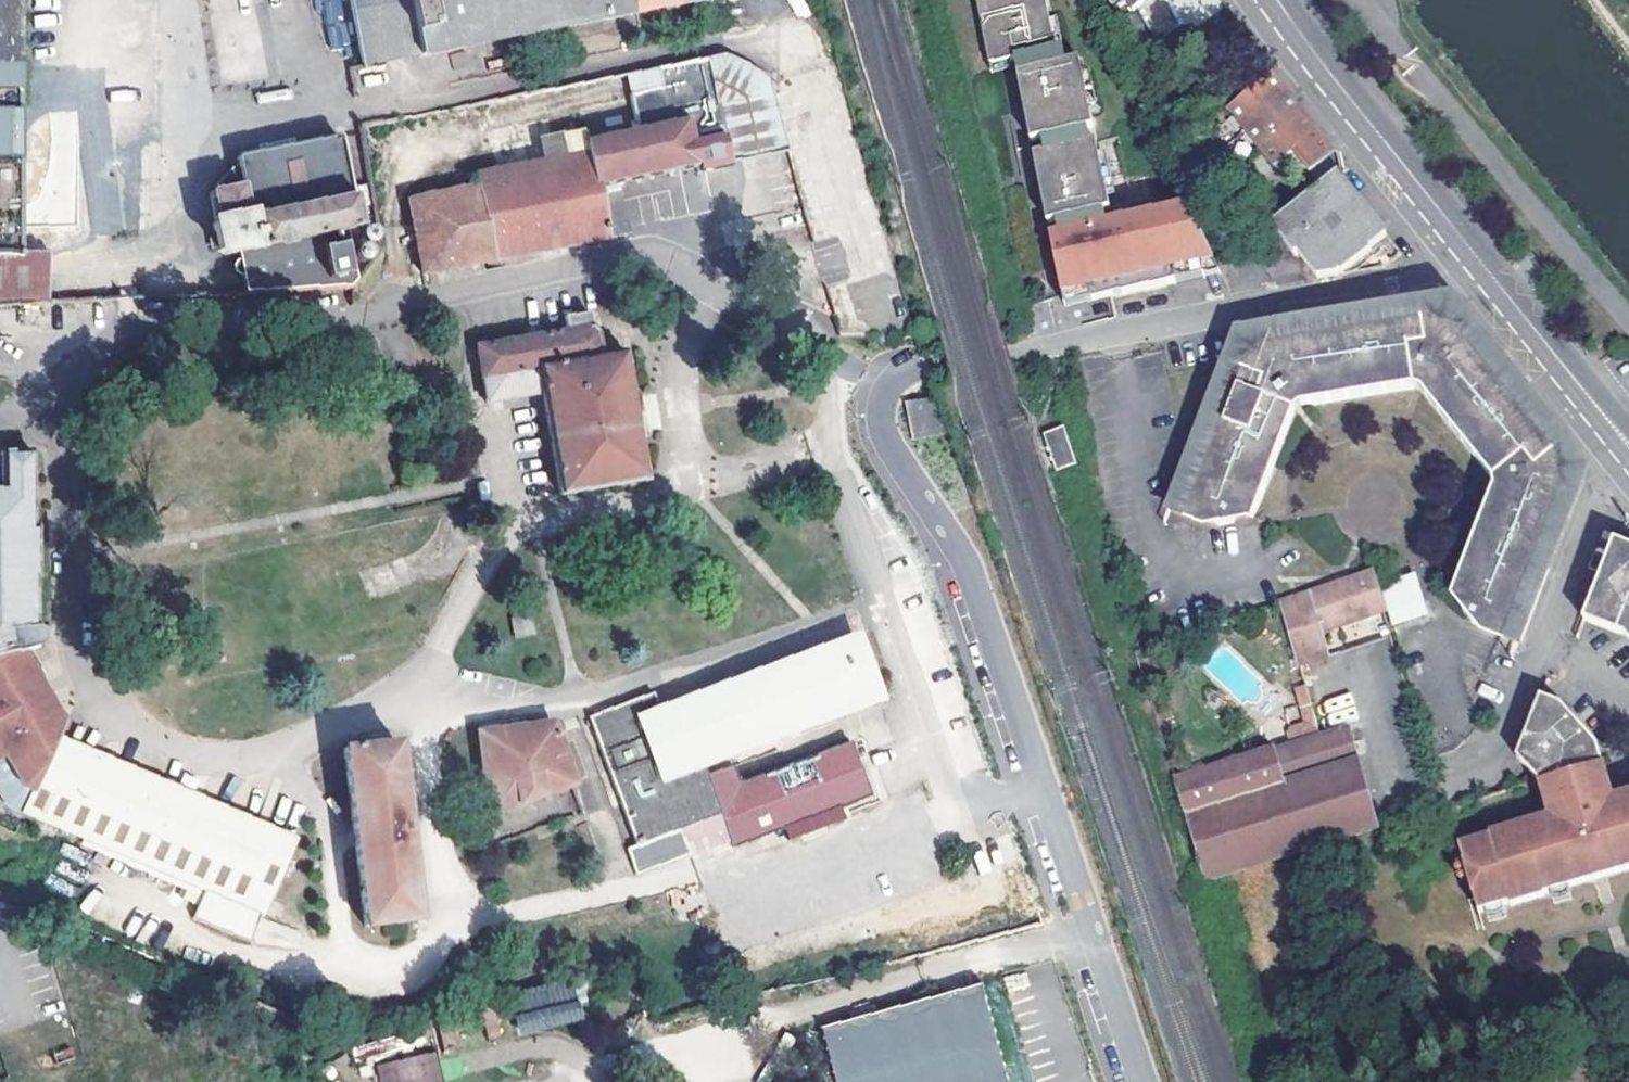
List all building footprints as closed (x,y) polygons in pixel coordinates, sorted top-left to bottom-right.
[(21,103),(20,0),(0,0),(0,306),(48,303),(46,253),(22,254),(21,146),(27,146),(27,132),(21,131),(21,108),(21,103)] [(360,58),(418,47),(408,0),(349,0),(360,58)] [(418,47),(552,21),(557,53),(628,39),(624,20),(636,16),(634,4),(658,0),(408,0),(418,47)] [(992,64),(1024,57),(1058,50),(1057,46),(1052,19),(1048,0),(979,0),(992,64)] [(1138,12),(1136,13),(1127,0),(1112,0),(1125,19),(1122,22),(1148,53),(1162,41),(1138,12)] [(1136,13),(1138,12),(1162,41),(1184,23),(1169,0),(1127,0),(1136,13)] [(1221,0),(1178,0),(1195,27),(1226,7),(1221,0)] [(1060,18),(1052,19),(1057,46),(1065,44),(1060,18)] [(1024,57),(1027,71),(1069,62),(1066,48),(1058,50),(1024,57)] [(697,167),(787,151),(766,76),(749,63),(725,53),(482,102),(485,120),(534,110),(542,150),(493,160),(472,164),(474,175),(405,190),(422,274),(475,264),(510,257),(562,247),(617,236),(628,234),(618,183),(672,172),(697,167)] [(1027,71),(1019,72),(1032,140),(1042,138),(1091,128),(1095,128),(1093,114),(1086,77),(1082,59),(1069,62),(1027,71)] [(354,86),(382,82),(381,73),(360,76),(358,65),(351,66),(354,86)] [(1336,152),(1272,72),(1227,108),(1260,149),(1279,135),(1309,173),(1336,152)] [(1093,76),(1086,77),(1093,114),(1101,113),(1093,76)] [(485,120),(493,160),(542,150),(534,110),(485,120)] [(1091,128),(1042,138),(1045,151),(1094,142),(1091,128)] [(342,231),(352,288),(381,253),(377,224),(359,228),(340,139),(336,137),(294,146),(260,153),(237,158),(235,160),(237,169),(239,177),(241,185),(215,191),(210,191),(216,221),(213,222),(220,253),(225,255),(234,253),(342,231)] [(1114,138),(1098,141),(1111,210),(1131,206),(1154,202),(1149,173),(1122,178),(1114,138)] [(259,146),(260,153),(294,146),(293,139),(259,146)] [(1045,151),(1035,154),(1049,222),(1058,220),(1106,210),(1111,210),(1098,141),(1094,142),(1045,151)] [(237,169),(215,191),(241,185),(239,177),(237,169)] [(1340,174),(1272,228),(1297,257),(1299,255),(1320,280),(1342,275),(1346,272),(1348,274),(1386,240),(1383,236),(1386,234),(1340,174)] [(1133,220),(1175,212),(1172,199),(1154,202),(1131,206),(1133,220)] [(1061,233),(1051,235),(1063,295),(1065,305),(1221,275),(1188,210),(1175,212),(1133,220),(1109,224),(1061,233)] [(1106,210),(1058,220),(1061,233),(1109,224),(1106,210)] [(242,293),(352,288),(342,231),(234,253),(242,293)] [(824,282),(848,277),(839,239),(815,244),(824,282)] [(1346,318),(1348,326),(1423,313),(1422,305),(1346,318)] [(1514,637),(1540,564),(1566,491),(1536,480),(1533,466),(1559,446),(1511,385),(1463,325),(1448,315),(1423,313),(1348,326),(1274,337),(1252,353),(1237,364),(1210,437),(1182,509),(1225,526),(1234,524),(1238,514),(1255,520),(1300,407),(1419,387),(1495,484),(1451,597),(1472,621),(1502,632),(1514,637)] [(538,336),(476,347),(486,403),(542,393),(560,494),(645,479),(638,438),(640,437),(636,415),(633,392),(631,393),(623,352),(602,356),(597,331),(593,328),(591,319),(574,322),(575,330),(538,336)] [(1469,320),(1463,325),(1511,385),(1517,381),(1469,320)] [(917,442),(948,433),(936,396),(906,406),(917,442)] [(1065,424),(1044,430),(1053,468),(1075,462),(1065,424)] [(1174,505),(1182,509),(1210,437),(1202,434),(1174,505)] [(1566,491),(1559,446),(1533,466),(1536,480),(1566,491)] [(36,627),(35,614),(32,613),(33,592),(35,592),(36,580),(37,580),(36,526),(33,526),(31,451),(0,458),(0,801),(4,808),(32,797),(58,737),(65,723),(50,698),(48,698),(39,686),(42,684),(23,652),(37,648),(38,647),(39,646),(41,645),(41,643),(42,642),(42,640),(43,639),(43,637),(43,634),(42,633),(41,631),(40,630),(39,628),(37,628),(36,627)] [(1617,537),(1583,617),(1603,625),(1624,633),(1627,637),(1628,639),(1628,540),(1617,537)] [(1521,639),(1549,568),(1540,564),(1514,637),(1521,639)] [(1324,629),(1384,610),(1374,574),(1285,602),(1304,663),(1332,654),(1324,629)] [(854,637),(837,644),(859,703),(876,696),(854,637)] [(859,703),(837,644),(821,650),(657,711),(653,702),(650,694),(588,717),(635,846),(624,851),(633,874),(687,854),(684,845),(707,837),(710,845),(727,839),(730,847),(781,828),(837,807),(868,795),(847,738),(737,781),(730,763),(704,773),(700,762),(859,703)] [(1314,704),(1309,684),(1296,686),(1301,707),(1314,704)] [(1551,778),(1589,768),(1599,764),(1593,749),(1574,726),(1553,700),(1542,695),(1518,759),(1538,782),(1551,778)] [(478,733),(488,814),(570,783),(556,738),(552,724),(478,733)] [(1352,743),(1348,727),(1324,733),(1174,776),(1204,875),(1376,827),(1352,743)] [(58,737),(32,797),(251,890),(267,897),(293,838),(276,831),(58,737)] [(399,739),(342,746),(353,837),(364,927),(421,920),(410,827),(399,739)] [(1599,764),(1589,768),(1592,779),(1605,776),(1602,764),(1599,764)] [(1589,768),(1551,778),(1554,790),(1541,794),(1547,813),(1488,830),(1489,833),(1458,842),(1463,858),(1467,875),(1476,907),(1483,905),(1500,901),(1508,898),(1509,901),(1543,892),(1542,890),(1550,888),(1567,883),(1591,876),(1589,870),(1596,869),(1620,862),(1622,868),(1628,866),(1628,791),(1611,796),(1605,776),(1592,779),(1589,768)] [(1551,778),(1538,782),(1541,794),(1554,790),(1551,778)] [(837,807),(781,828),(785,839),(841,818),(837,807)] [(707,837),(684,845),(687,854),(710,845),(707,837)] [(1461,877),(1467,875),(1463,858),(1458,859),(1456,860),(1455,861),(1455,862),(1455,866),(1455,869),(1457,872),(1459,876),(1461,877)] [(1591,876),(1622,868),(1620,862),(1596,869),(1589,870),(1591,876)] [(1569,889),(1567,883),(1550,888),(1551,892),(1553,895),(1555,896),(1559,896),(1565,894),(1567,892),(1568,891),(1569,889)] [(1502,906),(1500,901),(1483,905),(1484,910),(1486,913),(1487,913),(1491,913),(1494,912),(1497,911),(1500,910),(1501,908),(1502,906)] [(583,1021),(575,979),(511,991),(519,1033),(583,1021)] [(822,1032),(836,1081),(1009,1081),(983,989),(822,1032)] [(374,1066),(378,1081),(439,1081),(432,1052),(374,1066)]
